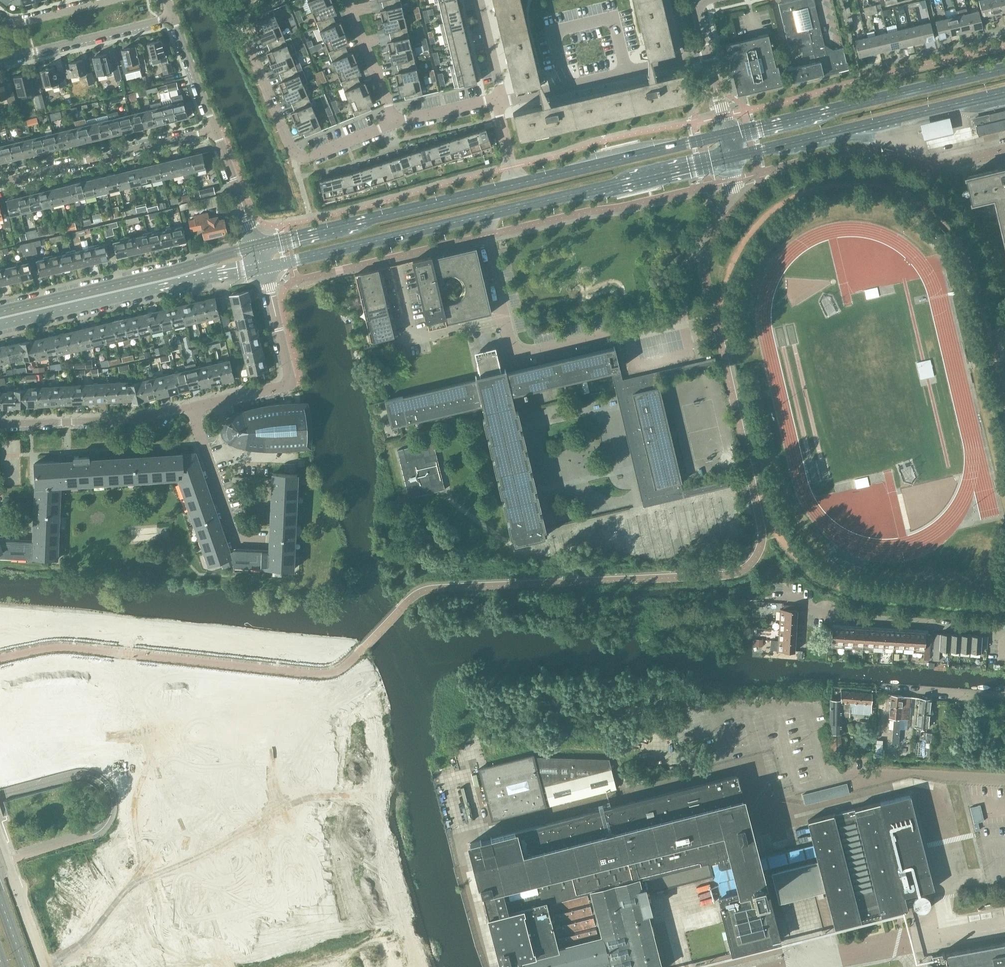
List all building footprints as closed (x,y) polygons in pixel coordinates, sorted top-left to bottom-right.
[(312,11),(332,3),(331,0),(307,0),(312,11)] [(400,0),(383,5),(384,9),(380,10),(380,13),(382,21),(404,16),(400,0)] [(434,3),(435,3),(438,3),(441,13),(459,8),(457,0),(448,0),(434,3)] [(516,89),(514,90),(514,91),(538,85),(534,70),(537,70),(537,69),(534,70),(518,0),(495,0),(516,89)] [(647,43),(644,44),(644,45),(647,44),(650,59),(674,53),(674,52),(672,53),(659,0),(637,0),(647,43)] [(820,62),(823,75),(847,69),(847,70),(847,69),(842,48),(842,49),(833,51),(831,50),(825,51),(813,0),(783,0),(784,2),(778,4),(788,47),(800,44),(801,49),(807,48),(808,55),(813,54),(814,59),(826,56),(827,60),(820,62)] [(988,0),(979,0),(978,0),(983,20),(989,19),(990,22),(993,21),(988,0)] [(993,21),(997,20),(996,17),(1002,16),(998,0),(988,0),(993,21)] [(337,13),(332,3),(312,11),(318,26),(335,19),(333,15),(337,13)] [(863,8),(865,16),(878,13),(875,5),(863,8)] [(459,8),(441,13),(443,23),(439,24),(462,19),(459,8)] [(955,11),(957,16),(960,32),(971,30),(967,14),(966,8),(955,11)] [(273,9),(256,16),(258,21),(254,23),(258,33),(279,25),(273,9)] [(979,11),(967,14),(971,30),(982,27),(979,11)] [(408,32),(404,16),(382,21),(385,32),(389,31),(390,36),(408,32)] [(957,16),(946,19),(950,35),(960,32),(957,16)] [(336,24),(335,19),(318,26),(324,41),(345,33),(340,22),(336,24)] [(462,19),(439,24),(442,35),(464,29),(462,19)] [(950,35),(946,19),(935,21),(939,38),(950,35)] [(930,22),(919,25),(923,41),(934,39),(930,22)] [(285,40),(279,25),(258,33),(262,43),(266,42),(268,46),(285,40)] [(919,25),(908,27),(912,44),(923,41),(919,25)] [(908,27),(898,30),(902,47),(912,44),(908,27)] [(464,29),(442,35),(444,45),(467,40),(464,29)] [(898,30),(887,32),(891,49),(902,47),(898,30)] [(411,48),(408,32),(390,36),(391,41),(387,42),(390,53),(411,48)] [(887,32),(876,35),(880,52),(891,49),(887,32)] [(349,43),(345,33),(324,41),(330,56),(347,49),(345,45),(349,43)] [(768,34),(725,44),(730,63),(730,65),(729,66),(730,68),(730,70),(730,71),(731,73),(732,74),(733,76),(737,95),(782,84),(778,65),(775,65),(770,44),(772,43),(772,41),(770,42),(768,34)] [(876,35),(866,38),(869,54),(880,52),(876,35)] [(869,54),(866,38),(855,40),(859,57),(869,54)] [(159,57),(161,63),(164,74),(173,72),(171,62),(168,63),(166,55),(165,55),(161,40),(147,43),(151,59),(159,57)] [(291,55),(285,40),(268,46),(270,51),(266,53),(270,63),(291,55)] [(467,40),(444,45),(445,45),(448,45),(451,55),(469,50),(467,40)] [(135,46),(122,50),(124,59),(120,60),(124,74),(141,70),(135,46)] [(415,63),(411,48),(390,53),(392,64),(396,63),(398,68),(415,63)] [(349,54),(347,49),(330,56),(336,71),(357,63),(353,52),(349,54)] [(469,50),(451,55),(453,65),(449,66),(472,61),(469,50)] [(97,76),(113,72),(116,82),(122,80),(118,62),(110,64),(107,53),(93,57),(97,76)] [(297,70),(291,55),(270,63),(275,73),(279,72),(280,76),(297,70)] [(67,69),(69,78),(80,75),(81,78),(87,77),(88,85),(94,83),(92,72),(86,73),(83,59),(70,63),(71,68),(67,69)] [(472,61),(449,66),(452,77),(474,71),(472,61)] [(819,61),(804,65),(807,79),(823,75),(820,62),(819,62),(819,61)] [(361,73),(357,63),(336,71),(342,86),(359,79),(357,75),(361,73)] [(419,79),(415,63),(398,68),(399,72),(395,73),(397,84),(419,79)] [(807,79),(804,65),(786,69),(790,83),(807,79)] [(40,70),(44,86),(52,84),(53,88),(67,84),(64,72),(56,74),(54,66),(40,70)] [(302,68),(297,70),(280,76),(282,81),(278,83),(283,93),(303,85),(308,83),(302,68)] [(474,71),(452,77),(455,88),(477,82),(474,71)] [(513,113),(519,139),(520,139),(519,137),(690,97),(691,99),(692,99),(685,72),(685,75),(653,83),(652,80),(643,82),(643,85),(556,106),(555,103),(546,105),(546,108),(514,115),(513,113)] [(14,76),(19,96),(35,92),(32,80),(30,80),(28,73),(14,76)] [(175,80),(175,79),(173,74),(162,77),(163,83),(175,80)] [(142,76),(145,87),(151,86),(148,75),(142,76)] [(4,99),(4,98),(7,97),(8,104),(16,102),(13,91),(8,92),(6,86),(4,86),(3,79),(0,80),(0,100),(4,99)] [(348,101),(369,93),(365,82),(361,84),(359,79),(342,86),(348,101)] [(423,95),(419,79),(397,84),(400,95),(404,94),(405,99),(423,95)] [(169,91),(173,104),(177,120),(181,119),(186,118),(186,117),(187,117),(184,102),(177,103),(174,90),(178,89),(177,82),(166,85),(167,89),(168,91),(169,91)] [(291,102),(293,106),(309,100),(303,85),(283,93),(287,103),(291,102)] [(373,103),(369,93),(348,101),(355,117),(371,110),(369,105),(373,103)] [(34,96),(38,109),(45,107),(41,94),(34,96)] [(291,113),(295,123),(316,115),(309,100),(293,106),(295,111),(291,113)] [(150,105),(151,109),(152,109),(155,125),(160,124),(161,124),(164,124),(164,123),(166,122),(162,107),(155,108),(154,104),(150,105)] [(173,104),(162,107),(166,122),(170,121),(171,122),(175,121),(175,120),(177,120),(173,104)] [(152,109),(151,109),(141,112),(145,127),(149,126),(150,127),(153,126),(154,125),(155,125),(152,109)] [(107,114),(109,120),(112,135),(113,135),(114,136),(118,135),(118,134),(123,133),(119,117),(118,111),(107,114)] [(974,119),(976,127),(976,128),(978,134),(977,134),(977,135),(978,134),(978,135),(1001,130),(1004,129),(1004,111),(974,119)] [(141,112),(130,115),(134,130),(138,129),(139,130),(143,129),(143,128),(145,127),(141,112)] [(920,121),(923,137),(954,130),(951,114),(920,121)] [(130,115),(119,117),(123,133),(128,131),(128,132),(132,131),(132,130),(134,130),(130,115)] [(316,115),(295,123),(299,133),(303,132),(305,137),(322,130),(316,115)] [(109,120),(98,122),(101,138),(103,138),(107,137),(108,136),(112,135),(109,120)] [(98,122),(87,125),(91,140),(92,140),(93,141),(96,140),(97,139),(101,138),(98,122)] [(87,125),(76,128),(80,143),(81,143),(82,144),(86,143),(86,142),(91,140),(87,125)] [(481,149),(491,146),(485,128),(477,131),(476,126),(473,127),(475,131),(481,149)] [(76,128),(65,130),(69,146),(70,145),(71,146),(75,145),(76,144),(80,143),(76,128)] [(46,135),(42,136),(46,151),(50,150),(51,151),(55,150),(55,149),(57,149),(53,133),(52,133),(51,129),(45,130),(46,135)] [(466,134),(472,152),(481,149),(475,131),(468,134),(466,129),(464,130),(465,135),(466,134)] [(69,146),(65,130),(55,133),(58,148),(60,148),(60,149),(64,148),(65,147),(69,146)] [(456,138),(462,156),(472,152),(466,134),(465,135),(458,137),(457,132),(454,133),(456,138)] [(42,136),(31,139),(35,154),(39,153),(40,154),(44,153),(44,152),(46,151),(42,136)] [(446,141),(452,159),(462,156),(456,138),(448,140),(447,136),(444,136),(446,141)] [(31,139),(20,141),(24,156),(29,155),(30,156),(33,155),(34,154),(35,154),(31,139)] [(437,144),(443,162),(452,159),(446,141),(439,143),(437,139),(435,140),(436,144),(437,144)] [(20,141),(10,144),(13,159),(18,158),(19,159),(23,158),(23,157),(24,156),(20,141)] [(427,147),(433,165),(443,162),(437,144),(436,144),(429,147),(428,142),(425,143),(427,147)] [(0,146),(0,151),(3,162),(7,160),(8,161),(12,160),(12,159),(13,159),(10,144),(0,146)] [(417,150),(423,168),(433,165),(427,147),(419,150),(418,145),(415,146),(417,151),(417,150)] [(408,154),(413,172),(423,168),(417,150),(417,151),(410,153),(408,148),(406,149),(407,154),(408,154)] [(191,155),(195,171),(196,176),(207,173),(205,167),(206,166),(205,162),(204,162),(202,153),(200,153),(199,152),(196,153),(195,154),(191,155)] [(398,157),(404,175),(413,172),(408,154),(407,154),(400,156),(398,152),(396,152),(397,157),(398,157)] [(185,157),(180,158),(184,173),(188,172),(195,171),(191,155),(190,156),(189,155),(185,156),(185,157)] [(388,160),(394,178),(404,175),(398,157),(397,157),(390,159),(389,155),(386,156),(388,160)] [(174,160),(169,161),(173,176),(184,173),(180,158),(179,158),(178,158),(174,158),(174,160)] [(378,163),(384,181),(394,178),(388,160),(381,163),(379,158),(377,159),(378,163)] [(163,162),(159,163),(162,178),(173,176),(169,161),(168,161),(167,160),(164,161),(163,162)] [(369,166),(375,184),(384,181),(378,163),(371,166),(369,161),(367,162),(368,167),(369,166)] [(152,165),(148,166),(152,181),(162,178),(159,163),(157,164),(156,163),(153,164),(152,165)] [(359,170),(365,188),(375,184),(369,166),(368,167),(361,169),(360,164),(357,165),(359,170)] [(138,168),(137,168),(141,184),(152,181),(148,166),(143,167),(142,166),(139,167),(138,168)] [(349,173),(355,191),(365,188),(359,170),(352,172),(350,167),(348,168),(349,173)] [(1004,230),(1004,167),(969,176),(969,178),(971,188),(974,200),(975,202),(997,197),(1004,230)] [(128,171),(126,171),(130,186),(141,184),(137,168),(132,170),(132,169),(128,170),(128,171)] [(339,175),(344,194),(355,191),(349,173),(342,175),(341,170),(338,170),(339,175)] [(117,173),(116,174),(119,189),(130,186),(126,171),(122,172),(121,171),(117,172),(117,173)] [(330,177),(334,196),(344,194),(339,175),(332,177),(331,172),(328,173),(329,177),(330,177)] [(119,189),(116,174),(111,175),(110,174),(107,175),(106,176),(105,176),(109,191),(119,189)] [(318,175),(324,198),(334,196),(330,177),(329,177),(322,179),(321,175),(318,175)] [(97,178),(93,179),(96,194),(107,192),(103,177),(102,177),(101,176),(97,177),(97,178)] [(86,181),(82,182),(85,197),(96,194),(93,179),(91,180),(90,179),(86,180),(86,181)] [(71,184),(75,200),(76,205),(80,204),(79,199),(85,197),(82,182),(80,182),(79,181),(76,182),(75,183),(71,184)] [(64,186),(60,187),(64,202),(75,200),(71,184),(70,185),(69,184),(65,185),(64,186)] [(56,188),(49,190),(53,205),(64,202),(60,187),(59,186),(56,187),(56,188)] [(214,187),(199,191),(201,197),(215,193),(214,187)] [(40,192),(39,192),(42,208),(53,205),(49,190),(45,191),(44,190),(40,191),(40,192)] [(29,195),(28,195),(31,210),(42,208),(39,192),(34,193),(33,193),(30,193),(29,195)] [(18,197),(17,198),(21,213),(31,210),(28,195),(24,196),(22,195),(19,196),(18,197)] [(21,213),(17,198),(13,199),(12,198),(8,199),(8,200),(6,200),(10,215),(21,213)] [(3,218),(5,227),(11,226),(5,201),(0,202),(0,206),(3,218)] [(158,209),(157,204),(146,206),(147,212),(158,209)] [(126,215),(125,211),(120,212),(118,206),(113,208),(115,217),(126,215)] [(190,231),(203,228),(204,237),(206,237),(207,238),(212,237),(213,235),(226,232),(224,219),(217,221),(216,217),(209,219),(208,213),(193,216),(194,219),(188,220),(190,231)] [(116,222),(105,224),(108,236),(114,234),(112,227),(117,226),(116,222)] [(108,236),(105,224),(94,227),(95,232),(100,230),(102,237),(108,236)] [(175,226),(171,227),(174,244),(186,241),(183,226),(176,228),(175,226)] [(166,230),(159,232),(163,247),(174,244),(171,227),(166,228),(166,230)] [(152,231),(147,232),(151,249),(163,247),(159,232),(152,233),(152,231)] [(937,231),(931,233),(934,245),(940,243),(937,231)] [(143,236),(136,237),(140,252),(151,249),(147,232),(142,234),(143,236)] [(129,237),(124,238),(128,255),(140,252),(136,237),(129,239),(129,237)] [(128,255),(124,238),(120,239),(120,241),(113,242),(117,257),(128,255)] [(41,240),(29,243),(31,254),(38,252),(36,246),(42,245),(41,240)] [(31,254),(29,243),(17,246),(18,250),(24,249),(25,255),(31,254)] [(98,244),(94,245),(98,262),(109,259),(106,244),(99,246),(98,244)] [(89,248),(83,250),(86,264),(98,262),(94,245),(89,246),(89,248)] [(476,247),(431,257),(413,261),(414,266),(421,294),(419,294),(420,295),(421,295),(428,325),(427,325),(428,328),(447,324),(446,323),(491,313),(484,280),(485,280),(485,279),(484,279),(476,247)] [(76,249),(71,250),(75,267),(86,264),(83,250),(76,251),(76,249)] [(67,253),(60,255),(63,270),(75,267),(71,250),(66,251),(67,253)] [(53,255),(48,256),(52,273),(63,270),(60,255),(53,257),(53,255)] [(52,273),(48,256),(43,257),(44,259),(37,260),(40,275),(52,273)] [(17,261),(17,263),(21,280),(33,277),(29,262),(22,264),(21,260),(17,261)] [(13,266),(6,268),(10,283),(21,280),(17,263),(13,264),(13,266)] [(10,283),(6,268),(0,269),(0,285),(10,283)] [(358,285),(359,286),(381,281),(378,270),(379,270),(378,269),(355,274),(355,276),(356,276),(357,282),(359,282),(359,285),(358,285)] [(359,289),(361,297),(383,292),(381,281),(359,286),(360,286),(360,289),(359,289)] [(230,294),(233,306),(251,302),(250,302),(247,290),(238,293),(236,292),(232,293),(232,294),(230,294)] [(364,308),(386,303),(383,292),(361,297),(362,305),(364,304),(365,307),(364,308)] [(217,297),(220,310),(226,308),(223,296),(217,297)] [(203,301),(208,318),(208,319),(213,318),(214,317),(219,315),(215,298),(210,299),(210,298),(205,299),(204,300),(203,301)] [(193,303),(192,303),(196,321),(197,322),(202,321),(203,319),(208,318),(203,301),(199,302),(198,301),(194,302),(193,303)] [(233,306),(236,317),(253,313),(251,302),(233,306)] [(181,306),(185,324),(185,325),(191,323),(192,322),(196,321),(192,303),(188,304),(187,304),(182,305),(182,306),(181,306)] [(364,312),(366,319),(389,314),(386,303),(364,308),(365,308),(366,311),(364,312)] [(170,309),(174,326),(174,327),(179,326),(180,325),(185,324),(181,306),(177,307),(176,306),(171,307),(171,308),(170,309)] [(159,311),(158,311),(162,329),(163,330),(168,329),(169,327),(174,326),(170,309),(165,310),(164,309),(160,310),(159,311)] [(147,314),(151,332),(151,333),(157,331),(158,330),(162,329),(158,311),(154,312),(153,312),(148,313),(148,314),(147,314)] [(236,317),(238,329),(255,325),(252,314),(253,314),(253,313),(236,317)] [(137,316),(136,317),(140,334),(140,335),(145,334),(146,333),(151,332),(147,314),(143,315),(142,314),(137,315),(137,316)] [(369,330),(391,325),(389,314),(366,319),(368,327),(369,327),(370,330),(369,330)] [(125,319),(124,319),(129,337),(129,338),(134,337),(135,335),(140,334),(136,317),(131,318),(131,317),(126,318),(125,319)] [(129,337),(124,319),(120,320),(119,320),(114,321),(114,322),(113,322),(117,340),(123,338),(123,342),(125,343),(129,342),(128,337),(129,337)] [(104,324),(100,325),(104,343),(108,342),(110,342),(116,341),(111,322),(110,323),(109,322),(104,323),(104,324)] [(93,327),(88,328),(93,345),(97,344),(99,345),(104,344),(104,343),(100,325),(99,325),(98,325),(93,326),(93,327)] [(238,329),(241,340),(258,336),(255,325),(238,329)] [(391,325),(369,330),(369,331),(370,330),(371,333),(369,334),(371,340),(371,342),(394,336),(394,335),(391,325)] [(81,330),(77,331),(81,348),(86,347),(88,348),(93,347),(93,345),(88,328),(87,328),(86,327),(82,328),(81,330)] [(70,332),(66,333),(70,351),(75,350),(76,350),(81,349),(81,348),(77,331),(76,331),(75,330),(70,331),(70,332)] [(59,335),(55,336),(59,353),(63,352),(65,353),(70,352),(70,351),(66,333),(65,333),(64,333),(59,334),(59,335)] [(47,337),(43,338),(47,356),(52,355),(54,356),(59,354),(59,353),(55,336),(53,336),(53,335),(48,336),(47,337)] [(241,340),(244,351),(260,347),(258,336),(241,340)] [(32,341),(36,357),(36,359),(41,358),(42,358),(48,357),(47,356),(43,338),(42,339),(41,338),(37,339),(36,340),(32,341)] [(32,340),(21,343),(25,360),(36,357),(32,341),(32,340)] [(7,346),(10,360),(10,361),(16,360),(17,358),(24,357),(25,360),(21,343),(7,346)] [(0,347),(0,363),(3,363),(4,361),(10,360),(7,346),(0,347)] [(607,372),(612,371),(614,382),(615,389),(618,388),(640,483),(638,483),(642,500),(726,481),(726,480),(682,490),(680,482),(681,482),(681,481),(680,481),(677,470),(679,470),(678,469),(677,469),(672,449),(674,449),(674,448),(672,449),(670,438),(671,438),(671,437),(669,437),(668,432),(670,432),(669,431),(668,431),(666,421),(667,421),(667,420),(665,420),(661,399),(662,399),(662,398),(660,399),(658,388),(659,388),(659,387),(658,388),(656,379),(717,365),(715,358),(706,360),(708,366),(623,386),(619,369),(614,346),(613,346),(613,347),(506,372),(505,369),(504,369),(504,370),(500,371),(495,350),(475,355),(480,376),(476,377),(476,376),(475,376),(476,380),(402,397),(385,401),(385,402),(386,402),(391,426),(391,427),(416,421),(416,420),(442,414),(442,415),(449,413),(449,412),(475,406),(476,407),(482,405),(484,413),(485,413),(486,418),(483,419),(483,420),(484,420),(487,433),(486,433),(487,434),(490,433),(491,439),(488,440),(488,441),(489,440),(492,454),(491,454),(491,455),(494,454),(496,460),(493,461),(494,461),(497,475),(496,475),(496,476),(499,475),(501,481),(498,481),(498,482),(502,495),(501,496),(504,496),(506,501),(503,502),(503,503),(507,516),(506,516),(506,517),(509,516),(511,522),(508,523),(508,524),(511,537),(511,538),(514,537),(515,543),(515,544),(518,543),(520,548),(520,543),(519,542),(526,540),(526,541),(528,540),(531,539),(531,540),(533,539),(540,537),(540,538),(542,542),(541,537),(545,537),(544,536),(542,530),(546,530),(545,529),(541,516),(542,515),(539,515),(538,510),(541,509),(540,508),(537,495),(537,494),(534,495),(533,489),(536,488),(535,488),(532,474),(532,473),(529,474),(528,468),(531,468),(531,467),(530,467),(527,453),(524,453),(523,448),(526,447),(526,446),(525,446),(522,433),(522,432),(519,433),(518,427),(521,426),(521,425),(520,425),(517,412),(517,411),(514,412),(513,406),(514,406),(511,394),(522,392),(524,396),(526,396),(525,391),(527,390),(544,386),(545,386),(546,386),(545,385),(557,382),(557,383),(558,383),(558,382),(576,378),(576,379),(577,379),(577,378),(581,377),(582,381),(580,381),(583,394),(590,392),(587,380),(585,380),(584,376),(588,375),(588,376),(589,376),(589,375),(607,371),(607,372)] [(244,351),(246,363),(264,359),(262,352),(261,352),(260,347),(244,351)] [(122,356),(121,357),(122,361),(133,358),(132,354),(128,355),(128,352),(121,353),(122,356)] [(108,359),(107,359),(109,365),(110,365),(121,362),(119,357),(108,360),(108,359)] [(917,361),(921,377),(935,373),(931,358),(917,361)] [(206,360),(207,366),(208,366),(209,373),(209,374),(209,376),(210,377),(212,383),(223,381),(221,375),(220,374),(219,371),(220,370),(218,361),(218,363),(212,365),(210,359),(206,360)] [(264,359),(246,363),(249,374),(250,374),(252,375),(256,374),(256,373),(267,370),(264,359)] [(222,360),(218,361),(220,370),(219,371),(220,374),(221,375),(223,381),(234,378),(230,361),(223,362),(222,360)] [(239,364),(233,366),(236,377),(241,376),(239,364)] [(200,365),(196,366),(198,375),(198,377),(198,379),(200,380),(201,386),(212,383),(210,377),(209,376),(209,374),(209,373),(208,366),(207,366),(201,367),(200,365)] [(189,368),(186,369),(188,378),(187,379),(187,381),(189,382),(190,388),(201,386),(200,380),(198,379),(198,377),(198,375),(196,366),(196,367),(196,368),(190,370),(189,368)] [(178,371),(175,372),(177,380),(176,382),(176,384),(178,385),(179,391),(190,388),(189,382),(187,381),(187,379),(188,378),(186,369),(185,369),(185,371),(179,373),(178,371)] [(168,373),(164,374),(166,383),(165,384),(165,386),(167,387),(168,394),(179,391),(178,385),(176,384),(176,382),(177,380),(175,372),(174,372),(175,374),(168,375),(168,373)] [(157,376),(153,377),(155,385),(154,387),(154,389),(156,390),(157,396),(168,394),(167,387),(165,386),(165,384),(166,383),(164,374),(163,374),(164,376),(157,378),(157,376)] [(155,385),(153,377),(152,377),(152,379),(141,382),(145,399),(157,396),(156,390),(154,389),(154,387),(155,385)] [(127,378),(127,382),(128,382),(129,399),(132,399),(133,403),(144,400),(143,399),(139,382),(132,384),(132,382),(131,378),(127,378)] [(128,382),(127,382),(116,383),(117,400),(129,399),(128,382)] [(116,383),(105,384),(106,401),(117,400),(116,383)] [(94,384),(82,385),(84,402),(95,401),(94,384)] [(105,384),(94,384),(95,401),(106,401),(105,384)] [(82,385),(71,386),(72,403),(84,402),(82,385)] [(60,386),(49,387),(50,404),(61,403),(60,386)] [(71,386),(60,386),(61,403),(72,403),(71,386)] [(49,387),(37,388),(38,405),(50,404),(49,387)] [(37,388),(25,389),(27,407),(27,406),(38,405),(37,388)] [(25,390),(14,390),(15,407),(27,407),(25,389),(25,390)] [(0,392),(1,407),(15,407),(14,390),(14,391),(8,391),(7,393),(1,393),(0,392)] [(226,441),(228,441),(235,443),(242,445),(250,446),(258,446),(269,447),(282,447),(289,446),(307,444),(307,440),(308,434),(307,429),(307,422),(306,417),(305,411),(304,406),(300,406),(295,406),(291,406),(286,407),(280,407),(262,409),(256,411),(248,412),(240,415),(233,417),(226,420),(225,421),(224,423),(224,425),(225,426),(220,428),(220,430),(220,432),(221,434),(222,436),(223,438),(224,439),(226,441)] [(433,441),(397,450),(409,498),(445,489),(433,441)] [(178,478),(209,566),(222,561),(229,559),(228,556),(193,456),(89,463),(89,456),(68,458),(68,464),(60,465),(59,462),(55,462),(34,463),(36,487),(39,487),(36,558),(33,557),(33,558),(57,559),(60,485),(178,478)] [(284,463),(284,471),(296,472),(296,464),(284,463)] [(273,473),(273,479),(276,479),(273,552),(234,551),(234,554),(228,556),(229,559),(222,561),(224,566),(233,563),(234,565),(261,567),(261,568),(293,569),(297,474),(273,473)] [(734,478),(735,485),(744,483),(743,476),(734,478)] [(28,557),(28,551),(33,551),(34,542),(29,542),(1,541),(0,542),(0,556),(28,557)] [(780,609),(779,619),(796,620),(797,611),(800,611),(800,606),(783,605),(783,609),(780,609)] [(779,619),(779,630),(796,631),(796,620),(779,619)] [(831,645),(924,650),(923,659),(929,660),(930,634),(925,633),(925,631),(832,625),(831,645)] [(779,633),(778,640),(795,641),(796,631),(779,630),(773,629),(772,633),(779,633)] [(949,650),(950,634),(940,633),(940,634),(935,634),(933,660),(938,660),(939,650),(949,650)] [(961,634),(950,634),(949,650),(960,651),(961,634)] [(971,635),(961,634),(960,651),(970,652),(971,635)] [(982,636),(971,635),(970,652),(981,652),(981,648),(987,648),(988,636),(982,636)] [(795,641),(778,640),(777,650),(794,652),(795,641)] [(850,710),(851,691),(841,691),(840,700),(830,700),(830,733),(830,752),(838,752),(838,733),(841,733),(841,716),(850,717),(850,710)] [(861,692),(851,691),(850,710),(860,711),(861,692)] [(871,693),(861,692),(860,711),(871,712),(871,693)] [(891,695),(890,706),(901,707),(902,696),(891,695)] [(919,698),(918,712),(929,713),(930,699),(919,698)] [(966,704),(959,703),(958,713),(965,714),(970,714),(970,703),(966,703),(966,704)] [(889,717),(896,718),(901,719),(901,707),(890,706),(889,717)] [(929,713),(918,712),(916,727),(915,735),(920,736),(921,727),(928,728),(929,713)] [(0,715),(0,746),(14,743),(8,714),(0,715)] [(53,722),(54,761),(73,760),(72,722),(53,722)] [(915,743),(913,759),(924,759),(930,760),(930,756),(929,756),(931,743),(932,733),(927,732),(925,739),(915,739),(915,743)] [(550,805),(616,788),(608,759),(535,757),(534,757),(533,755),(479,769),(492,820),(546,806),(545,804),(549,803),(550,805)] [(900,765),(904,779),(911,777),(908,763),(900,765)] [(903,896),(879,802),(854,809),(833,814),(808,820),(814,845),(758,859),(736,775),(638,800),(639,801),(635,802),(635,801),(545,824),(545,825),(542,826),(541,825),(491,838),(491,837),(490,837),(491,839),(481,841),(481,840),(480,840),(480,841),(469,843),(499,962),(504,960),(505,966),(510,965),(511,966),(661,966),(647,912),(651,911),(646,892),(712,875),(713,878),(717,881),(722,896),(718,897),(732,953),(779,941),(765,887),(767,886),(766,883),(764,883),(760,869),(816,855),(818,861),(771,873),(779,903),(826,891),(835,927),(906,908),(903,896)] [(803,793),(806,803),(850,792),(848,782),(803,793)] [(934,888),(910,794),(879,802),(903,896),(934,888)] [(981,803),(971,806),(975,822),(985,820),(981,803)] [(944,953),(944,952),(941,953),(941,954),(932,955),(933,962),(929,962),(929,963),(928,963),(927,964),(926,965),(926,966),(927,966),(945,966),(946,966),(1004,966),(1004,942),(944,953)]
